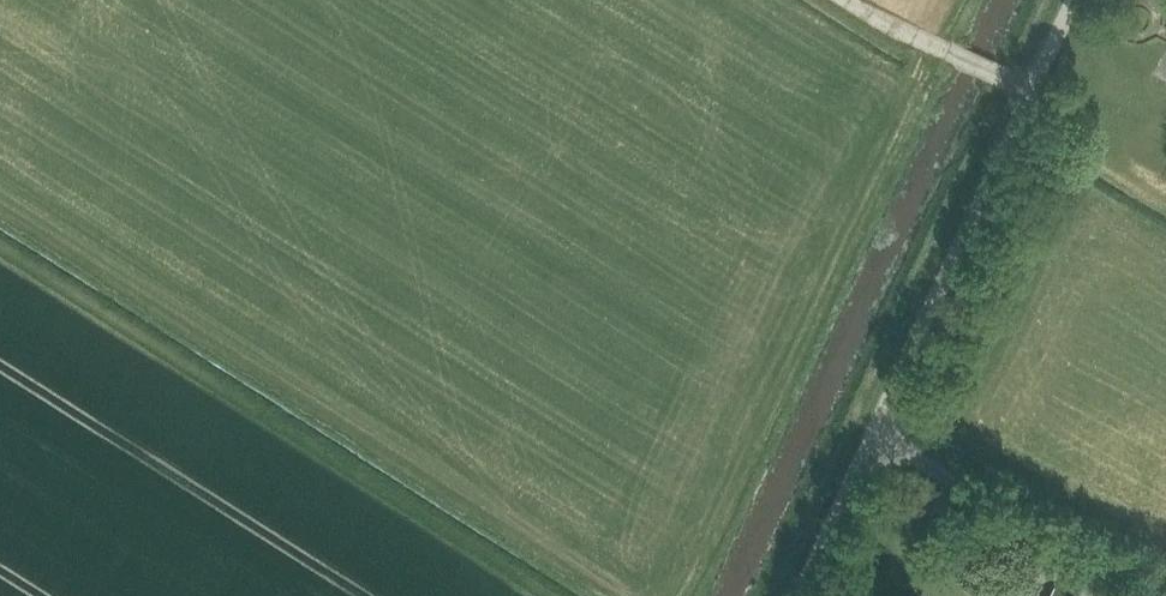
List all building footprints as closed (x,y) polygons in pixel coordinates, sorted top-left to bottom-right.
[(1007,595),(1028,595),(1013,586),(1007,595)]
